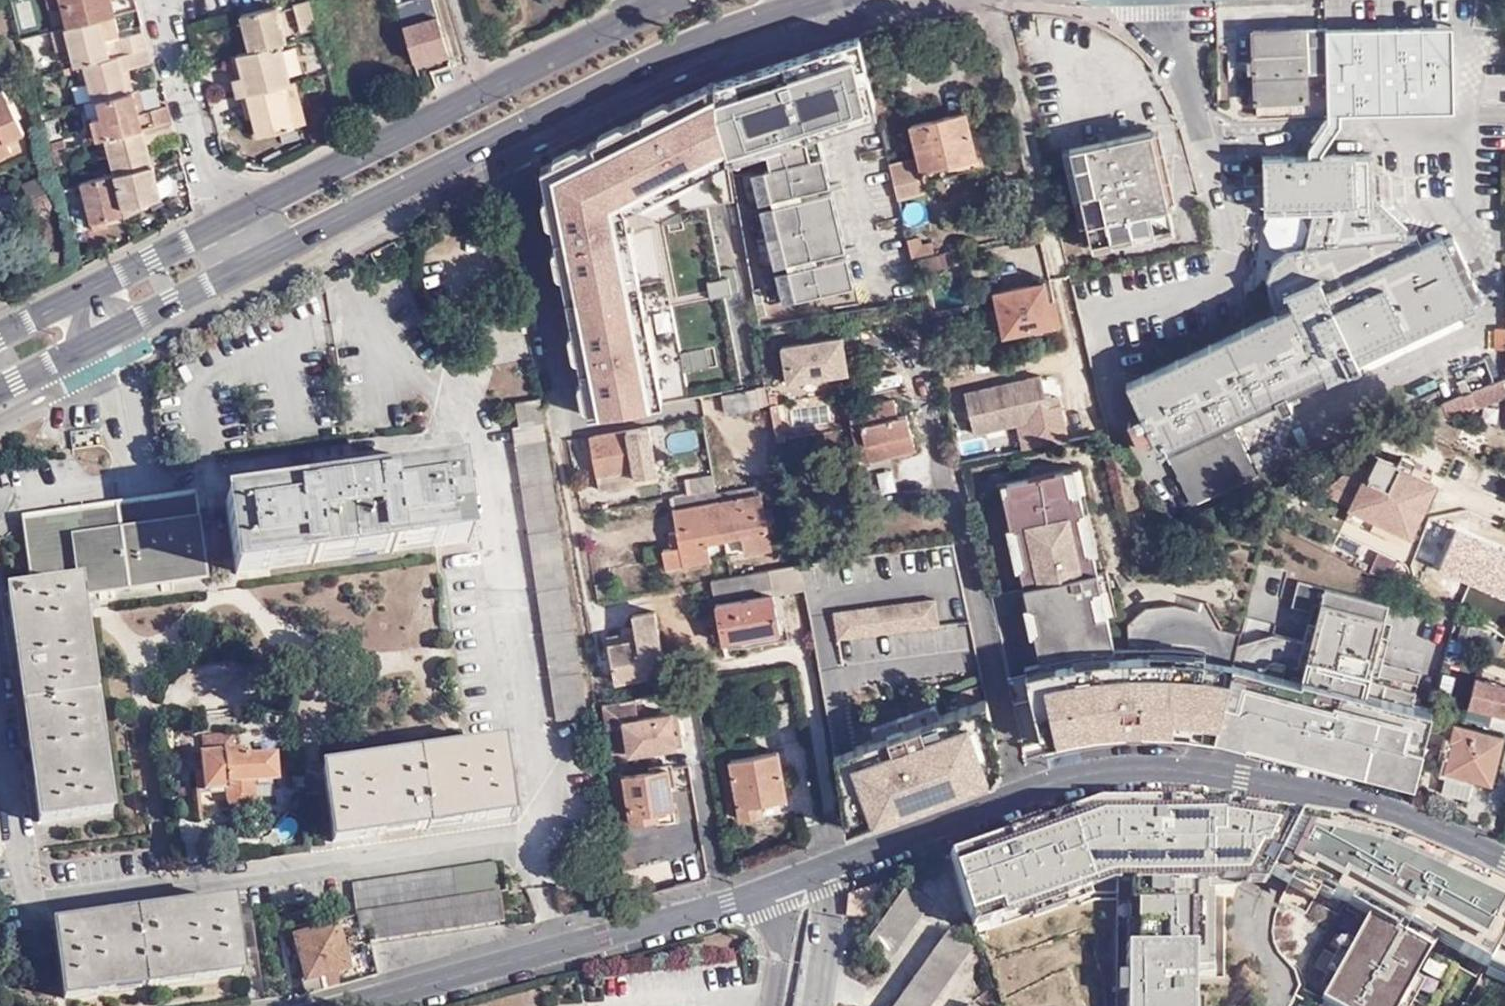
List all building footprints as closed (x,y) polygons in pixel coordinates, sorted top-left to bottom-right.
[(113,14),(109,0),(63,0),(64,2),(70,25),(99,18),(113,14)] [(411,59),(446,48),(435,14),(426,16),(421,0),(401,0),(394,2),(411,59)] [(297,35),(314,29),(306,2),(288,7),(297,35)] [(278,43),(270,6),(244,11),(231,14),(241,52),(273,45),(278,43)] [(113,14),(99,18),(107,40),(121,37),(115,13),(113,14)] [(107,40),(99,18),(70,25),(65,26),(71,47),(75,64),(81,63),(148,46),(144,31),(121,37),(107,40)] [(58,49),(71,47),(65,26),(53,29),(58,49)] [(1328,115),(1328,30),(1284,29),(1257,29),(1257,64),(1257,114),(1328,115)] [(1454,31),(1328,30),(1328,115),(1340,115),(1454,115),(1454,31)] [(787,54),(712,79),(725,149),(878,100),(862,32),(823,44),(826,53),(801,60),(798,51),(787,54)] [(826,53),(823,44),(798,51),(801,60),(826,53)] [(282,83),(273,45),(241,52),(232,54),(238,75),(231,77),(236,95),(242,93),(279,84),(282,83)] [(81,63),(93,99),(95,99),(126,91),(121,71),(152,63),(148,46),(81,63)] [(411,59),(413,65),(448,54),(446,48),(411,59)] [(542,167),(590,415),(664,400),(627,207),(727,155),(725,149),(712,79),(542,167)] [(290,81),(282,83),(279,84),(289,125),(301,122),(290,81)] [(251,134),(289,125),(279,84),(242,93),(246,114),(251,134)] [(13,152),(9,141),(25,134),(3,88),(0,90),(0,159),(13,152)] [(99,115),(105,136),(172,119),(169,106),(140,114),(132,90),(126,91),(95,99),(99,115)] [(236,95),(235,95),(240,116),(246,114),(242,93),(236,95)] [(878,100),(725,149),(727,155),(727,159),(768,146),(810,133),(880,110),(878,100)] [(979,152),(968,108),(913,121),(920,152),(892,159),(901,196),(930,189),(923,166),(979,152)] [(103,136),(105,136),(99,115),(88,118),(94,139),(103,136)] [(1309,149),(1309,156),(1321,156),(1321,153),(1341,125),(1340,115),(1328,115),(1328,122),(1309,149)] [(103,136),(112,173),(152,163),(146,136),(175,129),(172,119),(105,136),(103,136)] [(1071,144),(1095,237),(1175,218),(1150,124),(1071,144)] [(762,199),(822,184),(815,158),(810,133),(768,146),(773,165),(755,169),(762,199)] [(827,155),(815,158),(822,184),(833,181),(827,155)] [(1267,156),(1267,204),(1359,203),(1378,202),(1378,156),(1321,156),(1309,156),(1267,156)] [(112,173),(79,180),(94,228),(108,224),(106,220),(124,215),(171,188),(166,174),(155,177),(152,163),(112,173)] [(729,169),(698,178),(706,204),(737,195),(729,169)] [(823,191),(830,220),(842,217),(835,188),(823,191)] [(770,234),(830,220),(823,191),(763,206),(770,234)] [(1324,371),(1327,377),(1358,364),(1357,360),(1477,308),(1475,302),(1484,298),(1457,237),(1431,249),(1422,253),(1414,236),(1410,236),(1408,227),(1382,202),(1378,202),(1359,203),(1358,212),(1332,212),(1331,234),(1327,251),(1323,249),(1319,248),(1315,248),(1310,247),(1310,238),(1309,213),(1271,213),(1264,229),(1271,244),(1290,253),(1284,257),(1278,264),(1274,272),(1272,280),(1272,291),(1282,316),(1128,387),(1152,449),(1159,446),(1162,453),(1167,451),(1178,447),(1183,458),(1174,462),(1191,505),(1259,474),(1239,431),(1226,436),(1214,441),(1206,425),(1219,420),(1324,371)] [(1358,212),(1359,203),(1267,204),(1267,213),(1271,213),(1309,213),(1332,212),(1358,212)] [(1331,234),(1332,212),(1309,213),(1310,238),(1331,234)] [(842,217),(830,220),(837,249),(849,246),(842,217)] [(777,264),(837,249),(830,220),(770,234),(777,264)] [(915,256),(937,251),(934,239),(925,241),(924,233),(911,236),(915,256)] [(1323,249),(1327,251),(1331,234),(1310,238),(1310,247),(1315,248),(1319,248),(1323,249)] [(1423,235),(1414,236),(1422,253),(1431,249),(1423,235)] [(937,251),(915,256),(919,275),(951,267),(947,249),(937,251)] [(839,255),(846,286),(858,283),(850,252),(839,255)] [(779,270),(786,300),(846,286),(839,255),(779,270)] [(1050,298),(1045,278),(995,290),(1005,336),(1049,325),(1044,301),(1050,298)] [(1062,322),(1058,297),(1050,298),(1044,301),(1049,325),(1062,322)] [(1504,352),(1504,331),(1496,332),(1496,352),(1504,352)] [(790,381),(849,370),(843,335),(785,345),(790,381)] [(1041,375),(965,393),(975,435),(1052,417),(1041,375)] [(914,381),(921,411),(939,406),(931,377),(914,381)] [(1504,379),(1430,409),(1436,424),(1504,397),(1504,383),(1504,379)] [(726,394),(729,411),(761,405),(758,388),(726,394)] [(518,446),(562,719),(591,714),(549,447),(549,445),(541,394),(515,401),(522,444),(518,446)] [(918,449),(909,414),(901,416),(897,398),(850,409),(861,453),(844,457),(853,495),(871,491),(863,463),(918,449)] [(781,403),(773,404),(779,438),(787,437),(781,403)] [(1226,436),(1219,420),(1206,425),(1214,441),(1226,436)] [(593,435),(603,474),(635,469),(636,476),(660,471),(651,425),(593,435)] [(1254,453),(1264,475),(1291,463),(1281,441),(1254,453)] [(1167,451),(1174,462),(1183,458),(1178,447),(1167,451)] [(1379,506),(1413,523),(1434,482),(1407,470),(1412,459),(1402,453),(1395,464),(1377,455),(1352,505),(1374,516),(1379,506)] [(1218,733),(1241,645),(1243,634),(1224,631),(1209,604),(1185,597),(1182,607),(1167,603),(1148,608),(1127,627),(1129,648),(1115,649),(1107,617),(1117,615),(1107,571),(1102,572),(1078,467),(996,486),(1042,691),(1015,697),(1027,750),(1066,739),(1105,732),(1145,729),(1186,730),(1218,733)] [(638,484),(636,476),(635,469),(603,474),(606,489),(638,484)] [(227,503),(235,574),(469,545),(459,472),(374,483),(313,492),(227,503)] [(720,502),(718,488),(683,494),(673,496),(681,528),(671,530),(673,547),(663,549),(666,567),(714,559),(711,540),(727,538),(720,502)] [(23,516),(25,531),(196,507),(195,493),(23,516)] [(765,493),(720,502),(727,538),(745,534),(749,554),(776,548),(765,493)] [(1408,533),(1413,523),(1379,506),(1374,516),(1408,533)] [(196,507),(25,531),(31,591),(7,594),(17,665),(26,728),(39,821),(111,810),(82,597),(206,581),(196,507)] [(1372,565),(1392,575),(1402,556),(1382,546),(1372,565)] [(770,570),(734,577),(714,580),(718,599),(773,589),(770,570)] [(1276,634),(1241,645),(1218,733),(1217,736),(1248,744),(1250,739),(1320,756),(1416,778),(1417,775),(1433,713),(1434,708),(1415,703),(1422,672),(1384,662),(1391,634),(1383,632),(1391,603),(1301,580),(1295,605),(1314,609),(1306,642),(1276,634)] [(780,636),(779,617),(775,596),(719,606),(725,645),(747,642),(780,636)] [(940,622),(936,596),(837,609),(840,635),(940,622)] [(669,671),(657,609),(635,614),(638,630),(639,637),(610,642),(618,681),(669,671)] [(1482,621),(1504,633),(1504,611),(1502,618),(1488,611),(1482,621)] [(787,617),(779,617),(780,636),(747,642),(748,650),(789,642),(787,617)] [(609,635),(610,642),(639,637),(638,630),(609,635)] [(1468,707),(1504,716),(1504,684),(1476,677),(1468,707)] [(997,776),(1004,766),(989,696),(940,713),(878,735),(836,750),(850,828),(952,792),(997,776)] [(601,724),(624,720),(630,752),(684,743),(678,710),(638,717),(635,697),(598,703),(601,724)] [(878,735),(940,713),(937,702),(874,724),(878,735)] [(1504,736),(1504,731),(1457,719),(1445,762),(1441,761),(1437,776),(1476,785),(1478,777),(1494,781),(1504,736)] [(257,782),(279,780),(278,757),(251,760),(249,753),(241,753),(239,734),(210,737),(212,753),(206,754),(209,793),(233,791),(233,799),(233,801),(234,803),(235,805),(237,807),(239,808),(241,809),(243,810),(246,810),(248,810),(250,809),(253,808),(255,806),(256,804),(257,802),(258,799),(258,797),(257,782)] [(328,770),(335,839),(424,828),(516,818),(508,749),(328,770)] [(732,762),(741,809),(789,801),(780,754),(732,762)] [(669,767),(626,775),(636,822),(663,819),(662,808),(677,805),(669,767)] [(281,795),(279,780),(257,782),(258,797),(281,795)] [(698,843),(695,798),(677,799),(678,820),(652,822),(654,846),(698,843)] [(791,814),(789,801),(741,809),(743,823),(791,814)] [(1196,890),(1248,875),(1252,868),(1271,879),(1298,820),(1239,810),(1239,804),(1109,803),(1071,815),(1095,886),(1127,876),(1128,1005),(1196,1005),(1196,890)] [(970,927),(1095,886),(1071,815),(948,856),(970,927)] [(1298,820),(1271,879),(1344,919),(1353,902),(1373,913),(1324,1004),(1328,1005),(1401,1005),(1437,941),(1488,969),(1504,939),(1504,894),(1448,866),(1389,842),(1341,825),(1298,820)] [(353,879),(359,937),(508,923),(500,863),(353,879)] [(848,895),(846,915),(864,917),(880,893),(876,885),(848,895)] [(895,969),(933,907),(907,894),(869,955),(895,969)] [(57,928),(68,996),(247,971),(235,902),(142,916),(57,928)] [(300,974),(305,989),(340,980),(336,965),(351,958),(336,917),(298,929),(310,969),(300,974)] [(906,1005),(938,1005),(974,950),(950,936),(906,1005)] [(1488,969),(1504,977),(1504,939),(1488,969)]
